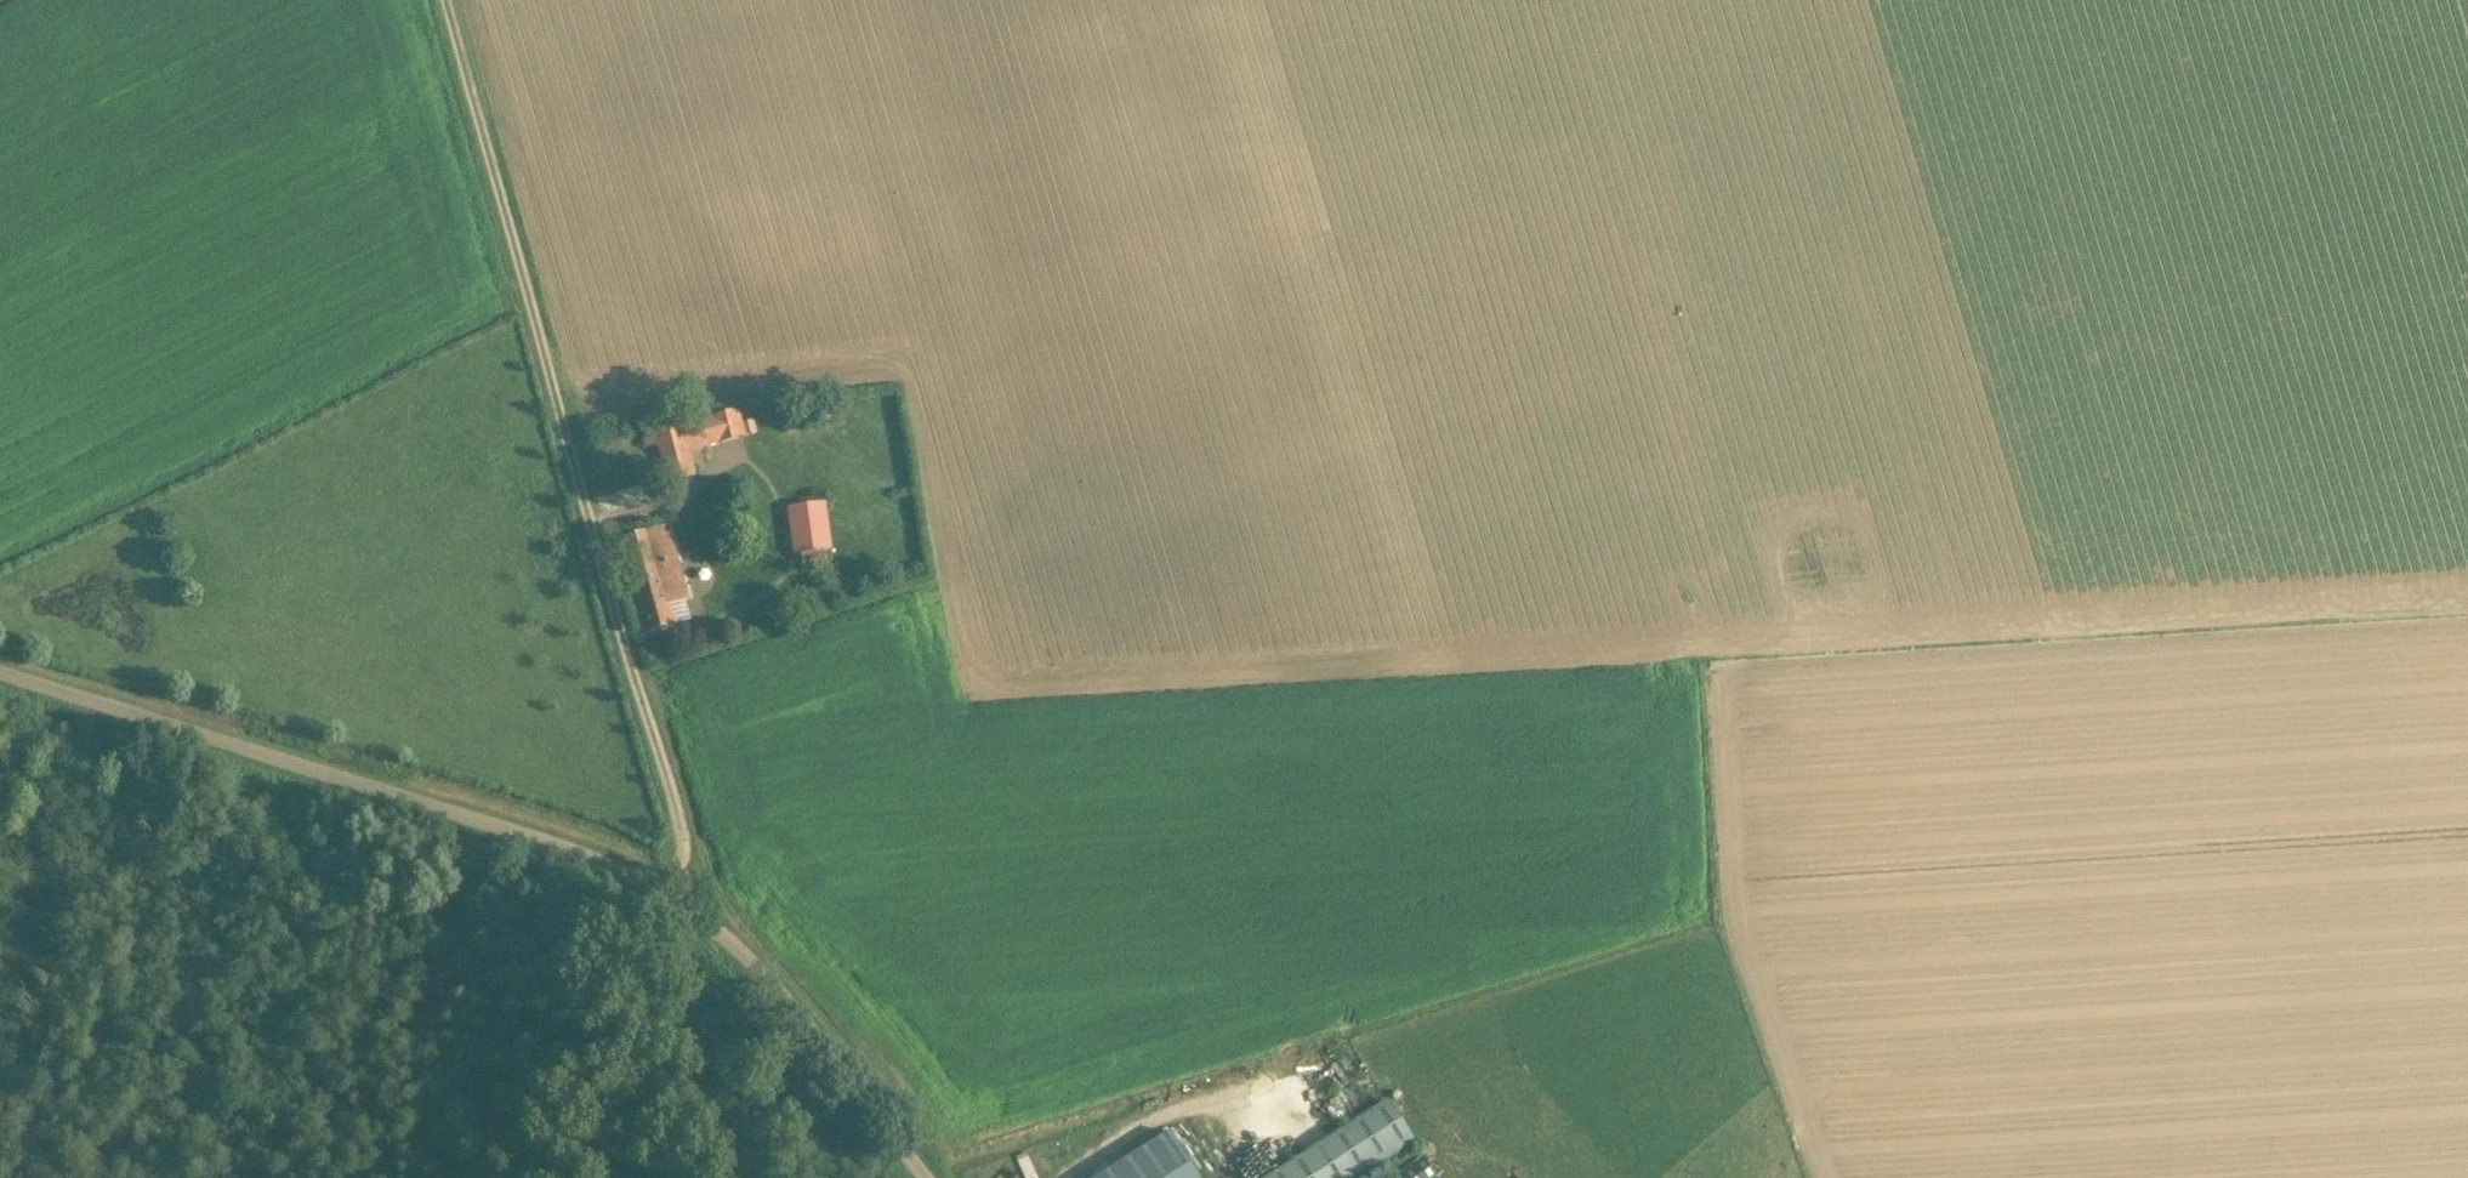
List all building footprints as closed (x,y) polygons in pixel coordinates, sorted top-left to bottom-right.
[(656,426),(670,483),(697,476),(691,452),(719,444),(711,416),(684,423),(683,419),(656,426)] [(747,435),(758,432),(755,418),(743,421),(747,435)] [(787,508),(794,555),(831,551),(825,503),(787,508)] [(645,633),(679,624),(691,620),(686,601),(690,600),(670,527),(620,541),(625,558),(631,581),(645,633)] [(1416,1141),(1391,1101),(1269,1177),(1358,1177),(1416,1141)] [(1170,1132),(1097,1177),(1200,1177),(1170,1132)] [(1421,1155),(1399,1172),(1403,1177),(1438,1177),(1421,1155)]
